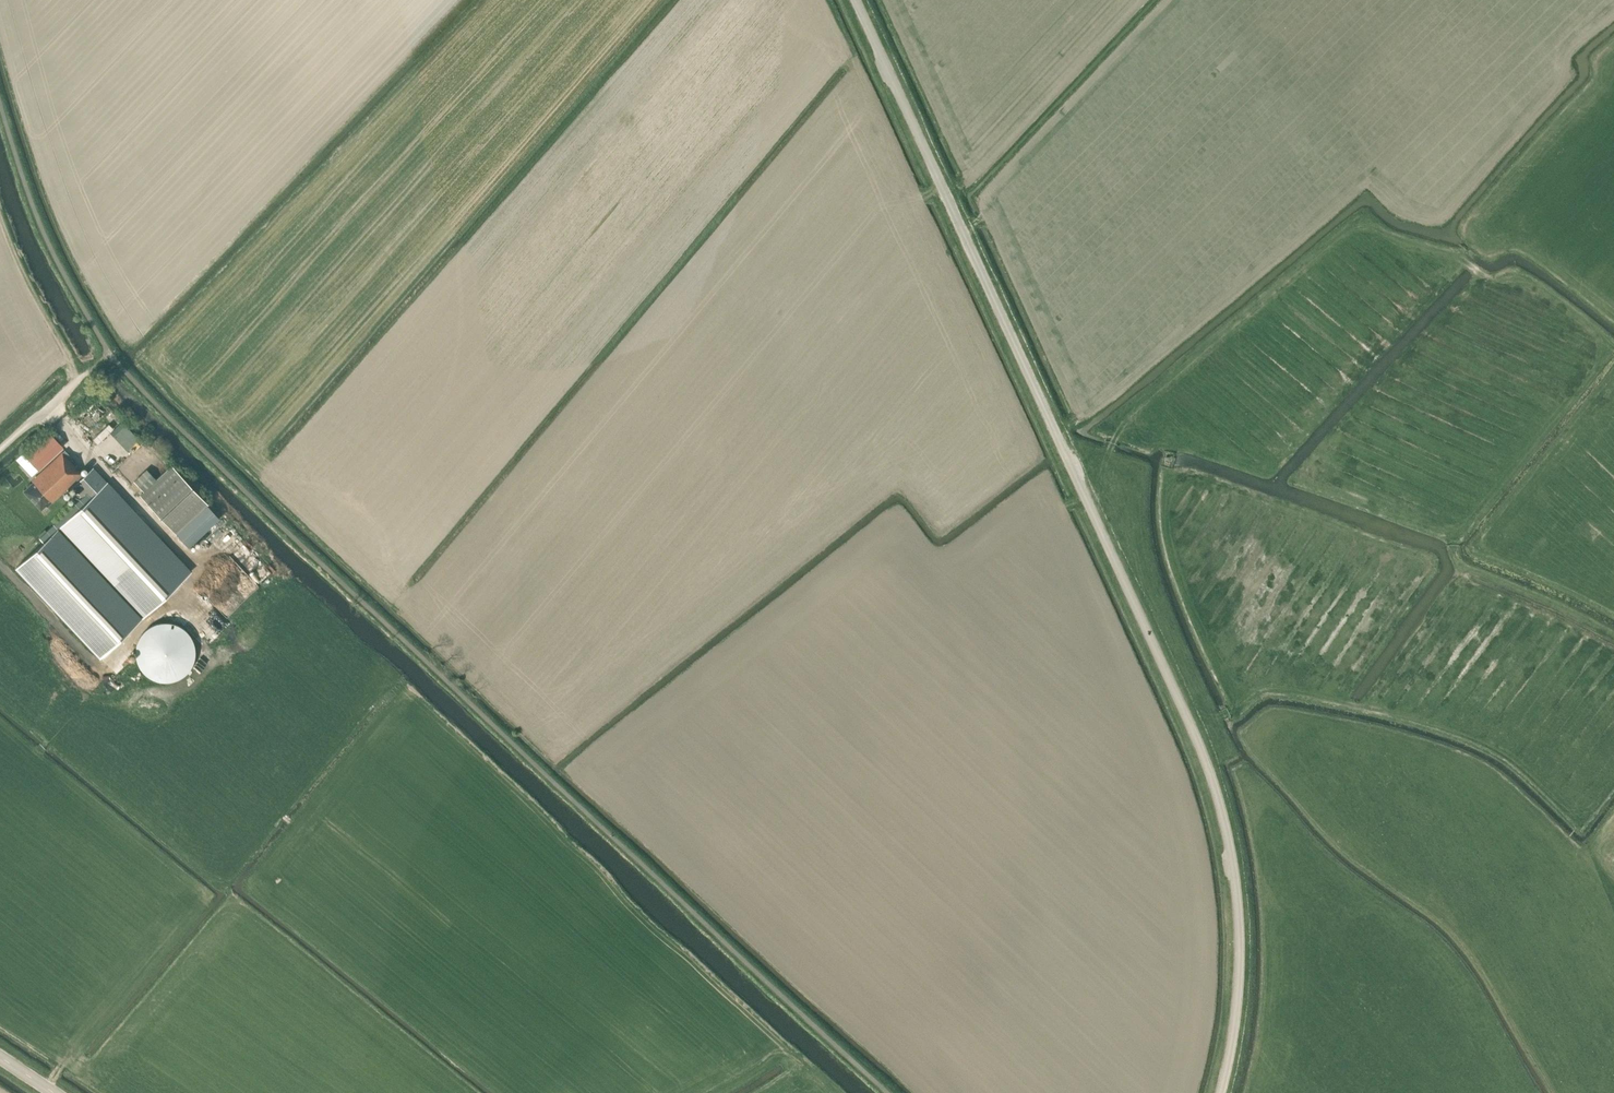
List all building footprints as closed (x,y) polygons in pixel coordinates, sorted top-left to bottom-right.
[(96,422),(88,425),(94,438),(115,428),(110,418),(97,425),(96,422)] [(25,453),(38,467),(64,442),(51,428),(25,453)] [(47,506),(71,483),(73,486),(86,500),(55,530),(139,620),(192,571),(107,481),(106,481),(93,467),(83,477),(80,475),(81,474),(75,467),(76,466),(69,460),(72,457),(65,450),(62,452),(32,480),(34,482),(24,491),(41,509),(45,504),(47,506)] [(26,457),(22,452),(15,458),(31,475),(38,469),(26,457)] [(171,464),(139,495),(176,534),(208,503),(171,464)] [(193,673),(189,622),(157,624),(158,639),(149,639),(150,642),(140,643),(143,676),(193,673)]
